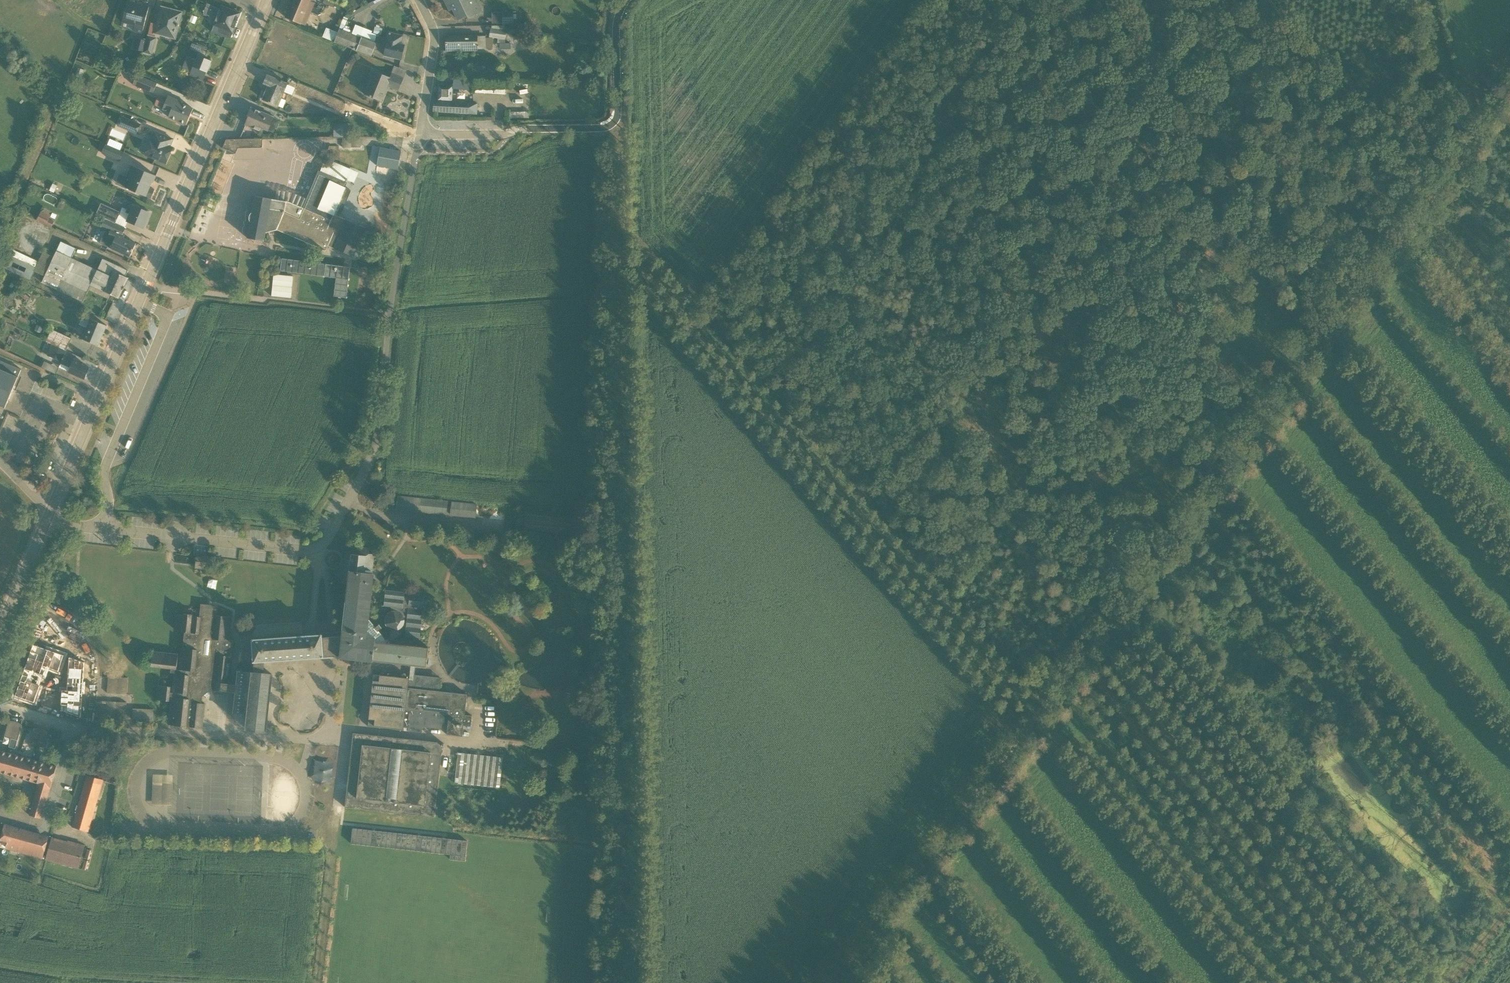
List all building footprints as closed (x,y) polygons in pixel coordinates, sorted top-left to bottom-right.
[(149,9),(136,5),(137,1),(132,0),(127,0),(120,28),(143,34),(149,9)] [(285,19),(305,27),(315,4),(310,2),(311,0),(293,0),(285,19)] [(453,12),(459,22),(467,18),(469,21),(482,14),(475,0),(443,0),(451,14),(453,12)] [(230,39),(240,14),(220,6),(219,9),(207,4),(203,14),(215,19),(210,32),(230,39)] [(176,40),(183,13),(161,7),(155,34),(176,40)] [(513,12),(503,12),(503,26),(513,26),(513,12)] [(371,57),(374,48),(385,50),(384,56),(400,60),(404,46),(400,45),(402,36),(386,33),(385,37),(374,35),(371,33),(372,32),(354,25),(352,30),(336,24),(333,31),(326,28),(322,38),(371,57)] [(507,32),(492,29),(490,38),(505,40),(507,32)] [(157,38),(148,36),(143,53),(152,55),(157,38)] [(447,38),(447,53),(492,52),(492,39),(486,39),(486,38),(447,38)] [(203,81),(211,61),(205,58),(208,50),(206,50),(207,47),(193,42),(182,70),(189,73),(189,75),(203,81)] [(381,102),(388,87),(398,91),(401,82),(374,72),(365,95),(381,102)] [(154,92),(158,82),(137,73),(133,84),(154,92)] [(282,99),(288,84),(267,76),(263,85),(268,87),(262,100),(283,108),(286,101),(282,99)] [(454,77),(453,88),(471,88),(471,77),(454,77)] [(505,86),(476,84),(476,93),(504,95),(505,86)] [(438,86),(438,101),(453,101),(453,87),(438,86)] [(168,97),(162,109),(170,113),(168,117),(179,122),(178,124),(184,126),(184,125),(186,125),(193,109),(182,104),(182,103),(168,97)] [(435,101),(434,113),(468,114),(469,103),(435,101)] [(316,115),(318,108),(300,104),(299,110),(316,115)] [(249,117),(246,125),(262,132),(263,130),(267,132),(274,118),(251,108),(248,117),(249,117)] [(140,124),(121,116),(117,126),(136,134),(140,124)] [(346,126),(334,126),(334,134),(346,134),(346,126)] [(172,139),(154,132),(150,139),(152,140),(146,155),(165,164),(172,148),(169,147),(172,139)] [(262,159),(262,140),(226,140),(223,149),(235,155),(233,160),(262,159)] [(123,153),(105,145),(102,153),(120,161),(123,153)] [(366,147),(349,147),(349,157),(367,157),(366,147)] [(401,152),(379,149),(376,166),(398,170),(401,152)] [(355,172),(326,160),(321,171),(351,184),(355,172)] [(156,176),(131,165),(125,178),(129,180),(126,188),(151,199),(154,190),(150,188),(152,182),(153,183),(156,176)] [(300,219),(285,212),(270,210),(272,200),(256,197),(248,239),(264,242),(266,234),(277,231),(322,251),(324,245),(353,259),(367,230),(338,216),(351,186),(321,172),(300,219)] [(104,218),(126,228),(129,222),(143,229),(150,213),(128,204),(126,210),(121,208),(119,212),(101,204),(96,215),(104,218)] [(55,220),(49,218),(51,214),(41,210),(37,219),(52,226),(55,220)] [(126,228),(104,218),(100,228),(109,232),(107,238),(114,241),(110,249),(130,258),(137,244),(122,237),(126,228)] [(75,249),(60,242),(54,256),(43,251),(38,263),(10,250),(2,267),(30,280),(34,271),(45,276),(42,283),(84,301),(88,291),(105,299),(108,293),(119,298),(128,278),(125,276),(127,270),(101,258),(96,270),(71,259),(75,249)] [(324,265),(282,260),(280,273),(322,278),(324,265)] [(293,277),(273,276),(271,296),(291,298),(293,277)] [(118,323),(126,302),(114,297),(106,318),(118,323)] [(97,346),(106,326),(82,315),(78,325),(87,328),(82,339),(97,346)] [(52,345),(66,351),(72,339),(51,330),(46,343),(52,345)] [(70,368),(68,373),(84,380),(89,368),(81,365),(82,363),(64,355),(66,351),(52,345),(47,357),(60,362),(59,364),(70,368)] [(5,408),(11,393),(21,370),(0,361),(0,406),(5,408)] [(58,366),(47,361),(44,368),(55,373),(58,366)] [(398,497),(397,511),(447,516),(448,502),(398,497)] [(477,505),(452,503),(451,516),(476,518),(477,505)] [(65,548),(58,545),(54,553),(61,556),(65,548)] [(374,573),(372,572),(373,555),(369,554),(369,549),(351,547),(350,552),(345,551),(343,565),(341,565),(340,572),(339,582),(347,583),(342,636),(340,654),(339,661),(426,670),(427,648),(420,646),(423,596),(404,595),(404,592),(385,590),(384,606),(390,608),(391,610),(388,613),(385,618),(385,624),(388,628),(390,631),(387,640),(385,640),(369,620),(374,573)] [(210,563),(195,561),(194,569),(210,570),(210,563)] [(211,690),(235,692),(236,685),(225,683),(226,676),(229,677),(230,663),(227,663),(228,657),(231,657),(233,641),(229,640),(231,630),(232,617),(217,616),(218,606),(208,605),(200,604),(199,617),(193,616),(193,615),(183,614),(183,615),(176,614),(174,630),(183,631),(181,654),(152,651),(151,667),(170,669),(170,675),(174,675),(172,687),(157,685),(155,700),(170,701),(168,725),(201,728),(204,703),(201,703),(202,697),(211,690)] [(237,671),(236,685),(235,692),(232,714),(247,715),(244,730),(266,732),(273,673),(263,672),(264,661),(340,654),(342,636),(322,638),(322,634),(252,639),(253,665),(254,665),(253,671),(251,671),(251,672),(248,673),(237,671)] [(362,669),(347,667),(341,722),(356,724),(362,669)] [(441,730),(442,722),(447,722),(445,735),(462,737),(463,725),(470,726),(471,716),(464,715),(467,695),(439,691),(440,678),(413,675),(413,681),(407,681),(408,678),(372,674),(366,726),(402,730),(402,728),(407,728),(407,732),(421,733),(422,728),(441,730)] [(128,678),(107,677),(106,693),(128,694),(128,678)] [(126,703),(95,701),(94,717),(125,719),(126,703)] [(152,710),(133,709),(132,719),(152,720),(152,710)] [(8,722),(4,737),(17,741),(22,726),(16,724),(15,722),(14,724),(8,722)] [(34,729),(30,744),(43,748),(47,733),(41,731),(41,730),(40,730),(40,731),(34,729)] [(444,744),(353,734),(348,778),(345,807),(435,818),(444,744)] [(37,784),(28,815),(41,819),(56,767),(0,751),(0,773),(37,784)] [(504,758),(459,753),(455,785),(500,790),(504,758)] [(153,774),(151,806),(171,807),(172,775),(153,774)] [(98,799),(103,780),(87,775),(72,828),(88,832),(98,799)] [(103,780),(98,799),(100,800),(106,781),(114,784),(115,779),(106,777),(105,781),(103,780)] [(0,840),(0,847),(42,859),(49,836),(4,824),(0,840)] [(61,865),(67,842),(52,838),(46,860),(61,865)] [(67,842),(61,865),(78,869),(84,846),(67,842)]
